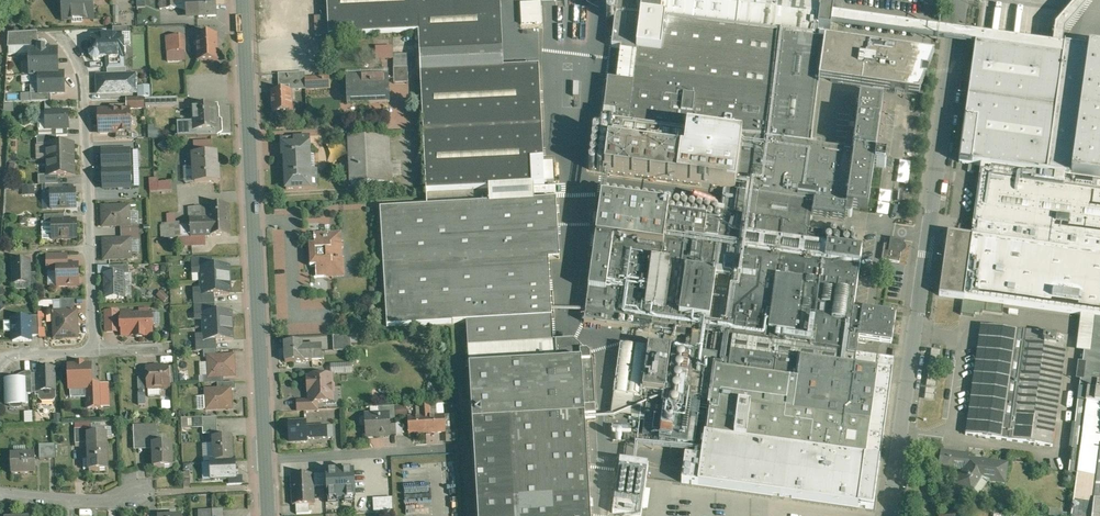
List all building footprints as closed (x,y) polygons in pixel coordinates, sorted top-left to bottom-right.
[(65,22),(74,21),(73,18),(94,17),(93,0),(63,0),(65,22)] [(161,9),(176,8),(176,0),(160,0),(161,9)] [(198,0),(187,0),(188,14),(198,13),(198,0)] [(198,0),(198,13),(198,17),(216,16),(215,0),(198,0)] [(329,36),(419,32),(421,71),(504,68),(501,0),(327,0),(329,36)] [(612,47),(621,48),(619,70),(634,72),(632,82),(608,79),(603,122),(601,133),(610,135),(604,173),(725,189),(813,201),(847,206),(854,150),(853,150),(811,144),(824,39),(816,38),(817,23),(819,23),(818,27),(831,29),(831,25),(833,15),(834,8),(821,7),(820,16),(818,15),(820,0),(618,0),(612,47)] [(541,2),(523,3),(523,17),(542,16),(541,2)] [(1054,46),(833,15),(831,25),(976,45),(977,45),(978,38),(1053,48),(1054,46)] [(130,27),(113,28),(114,36),(123,35),(123,36),(130,36),(130,27)] [(38,32),(9,34),(8,48),(30,47),(30,41),(38,41),(38,32)] [(114,36),(93,37),(93,51),(91,54),(91,58),(94,61),(98,60),(100,57),(107,57),(111,57),(111,58),(123,57),(124,57),(124,55),(126,52),(126,48),(124,46),(124,45),(131,44),(130,36),(123,36),(123,35),(114,36)] [(184,35),(174,36),(175,51),(185,50),(184,35)] [(217,35),(197,35),(198,61),(218,60),(217,35)] [(867,44),(825,38),(819,79),(820,79),(861,85),(867,44)] [(1063,45),(1054,44),(1054,46),(1053,48),(978,38),(977,45),(976,45),(959,162),(981,165),(1099,182),(1099,51),(1063,45)] [(46,50),(45,45),(39,45),(39,41),(38,41),(30,41),(30,47),(31,76),(40,76),(40,75),(58,74),(58,59),(55,59),(55,49),(46,50)] [(935,54),(867,44),(861,85),(920,94),(926,77),(922,77),(923,69),(929,70),(935,54)] [(123,57),(111,58),(111,57),(107,57),(107,70),(124,69),(123,57)] [(504,68),(421,71),(427,191),(545,185),(539,66),(504,68)] [(568,90),(568,66),(560,67),(561,90),(568,90)] [(408,68),(394,68),(395,84),(409,83),(408,68)] [(64,94),(64,74),(58,74),(40,75),(40,76),(40,94),(51,94),(64,94)] [(330,74),(320,75),(321,77),(306,78),(306,90),(330,89),(330,74)] [(126,75),(108,76),(97,76),(97,95),(137,93),(136,75),(126,75)] [(389,76),(371,77),(371,79),(347,80),(348,95),(349,95),(349,92),(360,92),(360,102),(357,102),(357,103),(390,102),(389,76)] [(149,87),(138,87),(138,97),(149,97),(149,87)] [(291,92),(273,93),(274,113),(292,112),(291,92)] [(40,94),(31,94),(32,102),(51,102),(51,94),(40,94)] [(860,96),(853,150),(854,150),(847,206),(847,207),(813,201),(812,212),(850,217),(851,217),(852,216),(853,207),(868,209),(874,166),(884,167),(885,167),(886,167),(886,166),(886,165),(888,158),(887,157),(886,156),(876,154),(883,99),(860,96)] [(177,98),(146,99),(146,106),(177,105),(177,106),(178,106),(177,98)] [(144,99),(128,99),(128,109),(145,108),(144,99)] [(215,105),(195,106),(195,113),(193,113),(193,121),(193,123),(195,123),(196,131),(197,130),(198,137),(218,136),(218,135),(220,133),(220,122),(218,120),(217,113),(215,112),(215,105)] [(130,111),(99,112),(100,133),(117,133),(130,132),(130,111)] [(68,112),(46,113),(47,129),(52,129),(68,128),(69,128),(68,112)] [(193,121),(177,122),(178,137),(198,137),(197,130),(196,131),(195,123),(193,123),(193,121)] [(153,131),(153,124),(146,125),(147,138),(160,138),(159,131),(153,131)] [(53,136),(37,137),(38,146),(47,146),(47,145),(57,145),(57,136),(55,136),(53,136)] [(311,138),(283,139),(284,157),(286,157),(287,189),(318,188),(317,172),(312,172),(311,138)] [(390,138),(350,139),(352,179),(349,179),(349,185),(352,185),(392,184),(390,138)] [(57,145),(47,145),(47,146),(48,161),(74,160),(74,145),(57,145)] [(102,152),(103,189),(131,188),(130,151),(102,152)] [(217,154),(194,155),(196,182),(219,182),(219,174),(218,174),(217,154)] [(74,160),(48,161),(48,175),(48,176),(58,176),(75,175),(74,160)] [(981,165),(971,237),(948,233),(939,295),(965,299),(1099,318),(1099,182),(981,165)] [(58,176),(48,176),(48,175),(39,176),(39,185),(46,185),(59,184),(58,176)] [(169,192),(169,182),(165,182),(165,178),(145,178),(146,192),(169,192)] [(20,187),(21,196),(33,195),(33,186),(20,187)] [(813,201),(725,189),(720,222),(714,268),(736,271),(727,335),(733,335),(730,357),(702,353),(695,399),(711,401),(706,436),(880,460),(894,360),(857,355),(856,357),(847,355),(847,352),(848,352),(854,308),(862,251),(822,245),(806,243),(808,228),(809,228),(812,212),(813,201)] [(64,191),(51,191),(51,192),(52,209),(76,208),(76,190),(64,191)] [(551,292),(529,293),(527,260),(538,259),(536,224),(558,223),(557,198),(381,209),(387,326),(453,323),(467,322),(473,424),(510,422),(515,506),(590,501),(585,418),(596,417),(593,361),(591,362),(590,356),(587,353),(581,353),(581,347),(573,341),(556,342),(556,341),(553,341),(551,292)] [(669,207),(602,198),(596,238),(595,237),(593,246),(595,246),(584,322),(652,331),(668,215),(669,212),(669,207)] [(227,205),(209,206),(210,218),(202,218),(201,207),(190,207),(191,237),(228,235),(227,205)] [(130,206),(102,207),(103,227),(122,226),(131,226),(130,206)] [(720,222),(668,215),(652,331),(691,337),(692,330),(705,332),(714,268),(720,222)] [(65,221),(52,222),(53,239),(77,239),(77,221),(65,221)] [(180,223),(168,223),(169,238),(180,237),(180,223)] [(331,227),(325,227),(326,233),(314,234),(315,245),(309,245),(311,267),(316,267),(317,278),(328,277),(344,276),(343,260),(342,232),(331,233),(331,227)] [(286,268),(283,228),(273,229),(276,269),(286,268)] [(809,228),(808,228),(806,243),(822,245),(824,231),(809,228)] [(122,239),(104,240),(104,260),(132,259),(131,239),(122,239)] [(903,243),(892,241),(890,242),(888,243),(887,245),(887,247),(888,249),(891,250),(889,261),(900,263),(901,252),(904,252),(906,250),(906,248),(906,246),(905,244),(903,243)] [(67,255),(48,256),(48,271),(58,270),(58,265),(68,265),(67,255)] [(212,257),(192,258),(193,270),(201,269),(213,268),(212,257)] [(30,261),(13,261),(14,283),(30,283),(30,273),(30,261)] [(68,265),(58,265),(58,270),(58,286),(79,286),(78,265),(68,265)] [(129,265),(109,266),(110,274),(124,274),(129,274),(129,265)] [(213,268),(201,269),(202,282),(230,280),(229,267),(213,268)] [(124,274),(110,274),(105,275),(106,299),(124,298),(124,274)] [(230,280),(202,282),(202,295),(214,294),(230,294),(230,280)] [(214,294),(202,295),(194,295),(195,305),(215,304),(214,294)] [(75,299),(61,300),(61,312),(75,311),(75,299)] [(1002,306),(963,302),(961,315),(975,317),(975,314),(982,315),(983,312),(1002,315),(1004,306),(1002,306)] [(215,304),(195,305),(195,316),(204,315),(203,315),(215,314),(215,304)] [(896,313),(862,308),(862,310),(854,308),(848,352),(847,352),(847,355),(856,357),(857,355),(858,342),(866,343),(866,339),(892,343),(896,313)] [(61,312),(54,312),(55,339),(78,338),(77,311),(75,311),(61,312)] [(118,312),(106,312),(107,320),(119,319),(118,312)] [(150,314),(130,315),(130,312),(123,312),(124,335),(136,335),(136,337),(144,337),(144,334),(151,334),(150,333),(152,331),(152,327),(150,325),(150,314)] [(215,314),(203,315),(204,315),(204,328),(232,327),(231,313),(215,314)] [(39,336),(39,316),(30,316),(31,319),(32,336),(39,336)] [(1093,348),(1085,347),(1069,473),(1077,474),(1096,477),(1099,447),(1099,318),(1096,318),(1093,348)] [(31,319),(12,319),(13,341),(32,341),(32,336),(31,319)] [(1068,337),(981,325),(966,434),(1053,447),(1068,337)] [(232,327),(204,328),(205,341),(216,340),(233,340),(232,327)] [(351,335),(333,336),(334,351),(352,350),(351,335)] [(216,340),(205,341),(197,341),(197,351),(204,351),(217,350),(216,340)] [(322,346),(303,347),(303,342),(285,343),(286,363),(304,362),(304,361),(323,360),(322,346)] [(649,349),(621,345),(614,394),(642,398),(642,392),(642,391),(649,349)] [(671,350),(649,347),(649,349),(642,391),(642,392),(665,395),(671,350)] [(702,353),(671,349),(671,350),(665,395),(695,399),(702,353)] [(929,364),(938,364),(939,350),(929,349),(929,364)] [(217,357),(209,357),(209,358),(210,376),(210,377),(224,376),(235,376),(234,356),(217,357)] [(352,364),(332,366),(332,373),(352,372),(352,364)] [(91,365),(69,366),(70,389),(87,389),(92,388),(92,384),(91,365)] [(55,369),(48,369),(48,367),(47,367),(40,367),(39,368),(39,369),(38,369),(39,374),(39,391),(40,391),(43,391),(45,393),(50,393),(52,391),(55,391),(55,369)] [(168,367),(147,368),(148,388),(161,388),(163,389),(167,389),(169,387),(170,387),(168,367)] [(39,374),(32,374),(32,394),(40,393),(40,391),(39,391),(39,374)] [(18,378),(16,380),(14,382),(10,382),(7,386),(7,405),(11,405),(13,406),(15,407),(18,407),(20,406),(23,404),(26,404),(25,394),(25,375),(21,377),(18,378)] [(332,375),(319,376),(319,378),(308,378),(308,385),(310,385),(311,401),(311,403),(318,403),(327,402),(330,399),(329,395),(333,395),(333,394),(335,392),(335,386),(332,384),(332,375)] [(934,398),(935,377),(926,377),(926,398),(934,398)] [(92,384),(92,388),(87,389),(88,408),(102,408),(101,384),(92,384)] [(218,390),(206,390),(207,410),(232,409),(231,390),(231,389),(218,390)] [(86,390),(67,391),(68,398),(87,397),(86,390)] [(52,391),(50,393),(45,393),(43,391),(40,391),(40,393),(40,399),(42,401),(53,400),(55,398),(55,391),(52,391)] [(648,400),(635,398),(632,417),(645,419),(648,400)] [(318,403),(311,403),(311,401),(298,401),(298,411),(318,410),(318,403)] [(395,406),(380,407),(380,413),(389,413),(389,420),(396,419),(395,406)] [(380,413),(369,414),(370,424),(366,424),(367,437),(390,436),(389,420),(389,413),(380,413)] [(430,416),(425,416),(426,433),(446,432),(445,415),(430,416)] [(455,415),(445,415),(446,432),(456,432),(455,415)] [(421,416),(408,417),(409,434),(426,433),(425,416),(421,416)] [(217,418),(203,418),(203,426),(218,425),(217,418)] [(306,420),(289,421),(290,441),(307,440),(307,439),(327,438),(326,425),(326,424),(306,425),(306,420)] [(515,506),(510,422),(473,424),(478,515),(591,515),(590,501),(515,506)] [(218,425),(203,426),(204,435),(218,434),(218,425)] [(149,426),(134,426),(134,441),(149,441),(149,426)] [(158,426),(149,426),(149,441),(158,441),(158,426)] [(93,435),(93,428),(84,429),(84,443),(89,443),(93,443),(93,435)] [(84,443),(84,429),(76,429),(76,443),(84,443)] [(106,434),(93,435),(93,443),(89,443),(89,460),(84,460),(84,469),(89,469),(89,471),(107,471),(106,434)] [(880,460),(706,436),(700,478),(699,492),(872,514),(880,460)] [(232,438),(214,438),(215,463),(233,462),(232,438)] [(172,443),(154,444),(155,468),(173,468),(172,443)] [(55,444),(39,445),(40,459),(56,459),(55,444)] [(959,455),(941,452),(939,466),(953,468),(953,463),(958,464),(959,455)] [(35,455),(11,455),(11,474),(35,473),(35,455)] [(1007,465),(981,461),(981,462),(977,462),(977,461),(976,460),(968,459),(968,456),(959,455),(958,464),(966,465),(965,470),(956,484),(955,485),(954,486),(954,487),(954,488),(954,490),(955,492),(956,493),(957,494),(959,494),(960,494),(961,494),(963,494),(964,493),(965,491),(971,495),(972,495),(970,493),(979,480),(1005,484),(1007,465)] [(233,462),(215,463),(211,463),(212,481),(236,479),(236,474),(237,474),(236,469),(235,461),(233,462)] [(620,461),(613,513),(635,515),(642,515),(649,465),(620,461)] [(353,471),(326,472),(328,501),(355,499),(353,471)] [(324,474),(313,475),(313,487),(325,486),(324,474)] [(1077,474),(1072,515),(1091,515),(1093,500),(1096,477),(1077,474)] [(313,475),(291,476),(292,505),(296,505),(309,505),(314,504),(313,487),(313,475)] [(700,478),(676,476),(676,491),(699,492),(700,478)] [(392,498),(373,499),(373,512),(393,511),(392,498)] [(1093,500),(1091,515),(1099,515),(1099,501),(1093,500)] [(309,505),(296,505),(296,514),(309,514),(309,505)]
